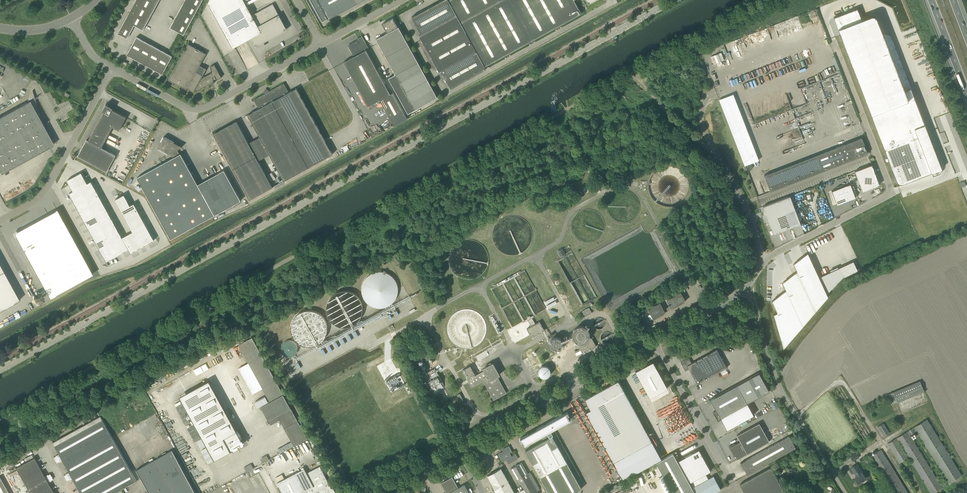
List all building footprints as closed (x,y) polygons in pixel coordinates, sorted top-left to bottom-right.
[(135,2),(153,12),(157,3),(152,0),(136,0),(135,2)] [(198,8),(203,0),(185,0),(185,1),(198,8)] [(252,15),(244,0),(209,0),(202,14),(224,55),(236,49),(234,47),(253,37),(254,38),(252,39),(256,46),(271,38),(271,37),(286,29),(281,21),(282,20),(273,3),(252,15)] [(329,19),(363,0),(311,0),(322,21),(328,18),(329,19)] [(451,88),(486,69),(485,66),(581,13),(574,0),(449,0),(442,0),(412,17),(421,34),(419,35),(421,39),(418,41),(420,44),(434,70),(437,68),(439,72),(441,71),(451,88)] [(180,10),(193,17),(198,8),(185,1),(180,10)] [(135,2),(130,11),(148,21),(153,12),(135,2)] [(175,18),(188,26),(193,17),(180,10),(175,18)] [(125,20),(134,25),(143,30),(148,21),(130,11),(125,20)] [(858,11),(834,20),(898,179),(903,177),(906,185),(940,172),(941,171),(942,171),(942,170),(943,170),(943,169),(943,168),(943,167),(943,166),(943,165),(912,89),(906,92),(877,21),(877,20),(876,19),(875,19),(875,18),(874,18),(873,18),(872,18),(862,22),(858,11)] [(188,26),(175,18),(170,27),(184,35),(188,26)] [(387,33),(376,39),(395,74),(388,78),(408,113),(437,97),(399,26),(398,27),(393,18),(382,24),(387,33)] [(125,20),(118,33),(127,38),(134,25),(125,20)] [(136,59),(146,41),(137,37),(127,55),(136,59)] [(368,106),(380,100),(392,121),(405,114),(393,92),(390,94),(366,49),(365,50),(358,38),(359,40),(351,44),(351,50),(352,49),(353,50),(353,53),(354,52),(354,53),(354,56),(344,62),(368,106)] [(154,46),(146,41),(136,59),(145,64),(154,46)] [(188,44),(168,79),(187,89),(187,88),(194,92),(194,90),(197,92),(197,91),(195,90),(195,89),(197,91),(214,82),(214,83),(214,80),(216,79),(217,80),(222,77),(214,64),(210,66),(212,73),(202,78),(201,78),(203,75),(196,71),(206,54),(188,44)] [(154,46),(145,64),(154,69),(163,51),(154,46)] [(172,56),(163,51),(154,69),(162,74),(172,56)] [(717,65),(722,64),(721,61),(724,60),(721,52),(711,56),(714,64),(716,63),(717,65)] [(289,92),(284,83),(254,99),(259,108),(245,116),(247,120),(250,119),(284,181),(306,168),(306,169),(310,166),(333,154),(296,88),(289,92)] [(50,147),(33,91),(32,91),(27,102),(0,117),(0,171),(2,173),(50,147)] [(719,99),(732,132),(745,165),(759,160),(733,94),(719,99)] [(847,105),(853,119),(857,118),(852,103),(847,105)] [(113,127),(119,130),(126,117),(112,109),(113,108),(106,104),(102,111),(104,112),(88,140),(87,139),(86,141),(79,154),(78,155),(79,156),(107,171),(116,155),(102,147),(113,127)] [(273,187),(236,121),(213,133),(250,200),(273,187)] [(170,153),(173,158),(137,177),(171,239),(241,200),(224,170),(198,184),(181,153),(180,154),(177,149),(179,149),(178,148),(178,149),(175,143),(164,137),(158,148),(169,154),(170,153)] [(862,137),(764,175),(770,191),(868,153),(862,137)] [(872,164),(855,171),(862,191),(880,185),(872,164)] [(87,183),(81,172),(67,180),(73,191),(69,193),(107,261),(129,249),(131,253),(154,240),(134,203),(130,205),(124,194),(115,199),(133,231),(122,237),(91,181),(87,183)] [(837,204),(856,197),(850,183),(831,190),(837,204)] [(763,206),(765,211),(767,215),(766,215),(774,234),(774,233),(778,232),(779,232),(779,231),(780,231),(784,230),(784,229),(787,228),(793,226),(792,226),(796,225),(801,223),(790,196),(763,206)] [(29,307),(88,276),(60,222),(20,244),(14,232),(0,240),(0,254),(29,307)] [(590,303),(591,306),(592,305),(591,302),(593,301),(592,301),(597,298),(572,252),(569,254),(568,254),(567,254),(568,255),(566,256),(565,254),(572,250),(569,245),(558,251),(561,257),(564,256),(557,260),(582,306),(586,304),(586,305),(590,303)] [(810,256),(793,264),(799,275),(815,311),(828,296),(810,256)] [(844,277),(858,270),(853,261),(839,267),(821,276),(829,292),(842,278),(844,277)] [(520,271),(499,282),(495,285),(495,286),(491,288),(512,327),(525,320),(525,321),(528,320),(531,326),(527,329),(531,337),(544,330),(540,321),(535,324),(532,318),(536,315),(536,314),(546,308),(536,290),(537,290),(536,289),(535,289),(525,270),(521,272),(520,271)] [(373,273),(368,276),(364,281),(362,286),(362,292),(364,298),(368,302),(373,305),(379,307),(384,306),(389,304),(394,300),(396,295),(397,289),(396,283),(393,278),(389,275),(384,272),(378,272),(373,273)] [(799,275),(782,282),(788,293),(803,326),(815,311),(799,275)] [(653,318),(685,301),(681,292),(667,300),(670,306),(664,310),(660,303),(648,309),(653,318)] [(788,293),(772,301),(777,312),(773,314),(783,349),(803,326),(788,293)] [(592,313),(589,308),(582,311),(585,317),(592,313)] [(592,338),(589,337),(589,335),(589,333),(588,330),(586,328),(584,327),(581,326),(579,326),(576,328),(574,329),(573,332),(572,334),(572,336),(573,339),(575,341),(577,342),(575,346),(576,348),(579,347),(583,354),(596,346),(592,338)] [(239,345),(255,375),(250,377),(252,382),(250,383),(253,389),(255,387),(257,390),(262,387),(266,396),(264,397),(267,404),(266,404),(263,398),(255,402),(258,408),(248,414),(255,427),(254,428),(256,433),(280,420),(294,446),(307,439),(252,337),(239,345)] [(561,347),(562,346),(563,346),(564,346),(564,345),(564,344),(562,344),(562,343),(562,342),(562,341),(562,340),(561,339),(560,338),(559,337),(558,337),(556,337),(555,337),(554,337),(553,338),(552,338),(551,339),(551,340),(550,342),(550,343),(550,344),(550,345),(551,346),(551,347),(552,348),(553,348),(554,349),(555,349),(557,349),(558,349),(559,348),(561,347)] [(689,358),(681,362),(681,363),(685,370),(689,369),(697,384),(727,367),(717,349),(692,363),(689,358)] [(668,388),(653,361),(635,371),(650,397),(668,388)] [(507,393),(497,376),(500,375),(493,362),(483,368),(484,370),(476,375),(470,366),(462,370),(471,387),(483,381),(494,400),(507,393)] [(539,369),(538,372),(539,374),(540,376),(541,377),(543,378),(546,378),(548,377),(549,376),(550,374),(551,372),(550,369),(549,368),(548,366),(546,365),(543,365),(541,366),(540,368),(539,369)] [(435,368),(424,374),(435,395),(440,392),(440,391),(444,389),(442,384),(443,384),(435,368)] [(744,381),(710,399),(716,410),(713,412),(718,421),(722,419),(721,418),(747,403),(769,391),(759,373),(744,381)] [(585,412),(613,462),(652,440),(618,380),(584,399),(590,409),(585,412)] [(227,453),(243,444),(208,381),(194,389),(200,399),(185,407),(214,460),(227,453)] [(920,381),(893,392),(887,395),(891,405),(897,402),(924,391),(920,381)] [(866,448),(876,442),(841,386),(831,392),(866,448)] [(525,450),(549,492),(573,492),(582,488),(581,487),(585,484),(554,429),(570,420),(566,413),(520,438),(521,441),(522,441),(525,445),(541,436),(543,440),(525,450)] [(85,444),(90,453),(95,462),(119,449),(103,419),(93,424),(100,436),(85,444)] [(939,484),(908,435),(916,430),(949,483),(962,475),(927,419),(897,438),(888,443),(900,463),(907,458),(897,442),(899,441),(931,492),(934,492),(942,488),(939,484)] [(737,459),(747,453),(769,441),(759,423),(737,435),(740,441),(735,444),(734,443),(729,446),(733,454),(734,453),(737,459)] [(877,427),(883,437),(889,433),(883,423),(877,427)] [(55,460),(85,444),(100,436),(93,424),(55,446),(59,454),(57,455),(56,456),(54,457),(56,460),(55,460)] [(138,442),(148,436),(146,432),(136,437),(138,442)] [(765,449),(771,461),(796,448),(789,436),(765,449)] [(90,453),(85,444),(55,460),(56,460),(57,463),(59,462),(60,462),(60,461),(63,460),(66,466),(90,453)] [(512,451),(511,450),(509,446),(505,448),(506,450),(498,454),(502,462),(506,460),(508,464),(518,459),(515,454),(512,456),(510,453),(512,451)] [(119,449),(95,462),(101,472),(107,483),(112,492),(114,492),(136,481),(119,449)] [(679,460),(678,461),(690,483),(711,471),(708,466),(706,463),(707,463),(699,449),(682,459),(683,459),(679,461),(679,460)] [(765,449),(749,458),(741,463),(747,474),(771,461),(765,449)] [(172,450),(136,469),(149,492),(195,492),(172,450)] [(875,454),(871,456),(894,492),(908,492),(881,450),(877,452),(876,450),(873,451),(875,454)] [(656,462),(673,492),(695,492),(692,487),(673,452),(656,462)] [(65,478),(95,462),(90,453),(66,466),(69,472),(67,473),(66,474),(64,475),(66,478),(65,478)] [(34,457),(16,467),(28,489),(52,476),(51,476),(50,473),(48,474),(47,475),(45,476),(34,457)] [(77,486),(101,472),(95,462),(65,478),(66,478),(67,481),(69,480),(70,480),(73,478),(77,486)] [(524,488),(526,492),(538,492),(522,462),(511,469),(517,479),(518,478),(524,488)] [(251,464),(244,467),(246,472),(253,468),(251,464)] [(857,464),(856,464),(851,468),(856,476),(855,477),(858,483),(866,478),(862,473),(857,464)] [(280,475),(275,478),(278,482),(277,482),(283,492),(334,492),(324,475),(325,475),(320,466),(307,473),(304,468),(284,479),(282,474),(280,475)] [(770,467),(740,484),(744,492),(785,492),(770,467)] [(492,490),(508,481),(501,468),(488,475),(492,484),(492,485),(492,484),(491,485),(494,489),(492,490)] [(107,483),(101,472),(77,486),(81,492),(88,492),(107,483)] [(232,480),(239,492),(240,492),(249,488),(242,475),(232,480)] [(52,476),(28,489),(30,492),(46,492),(52,490),(48,482),(50,481),(51,481),(51,480),(53,479),(52,476)] [(692,487),(695,492),(713,492),(720,489),(713,476),(692,487)] [(0,477),(0,492),(9,492),(0,477)] [(447,492),(448,492),(458,488),(452,477),(441,483),(447,492)] [(217,488),(220,492),(239,492),(232,480),(217,488)] [(492,490),(494,489),(496,492),(515,492),(508,481),(492,490)] [(107,483),(88,492),(112,492),(107,483)] [(458,488),(448,492),(469,492),(464,484),(458,488)]
